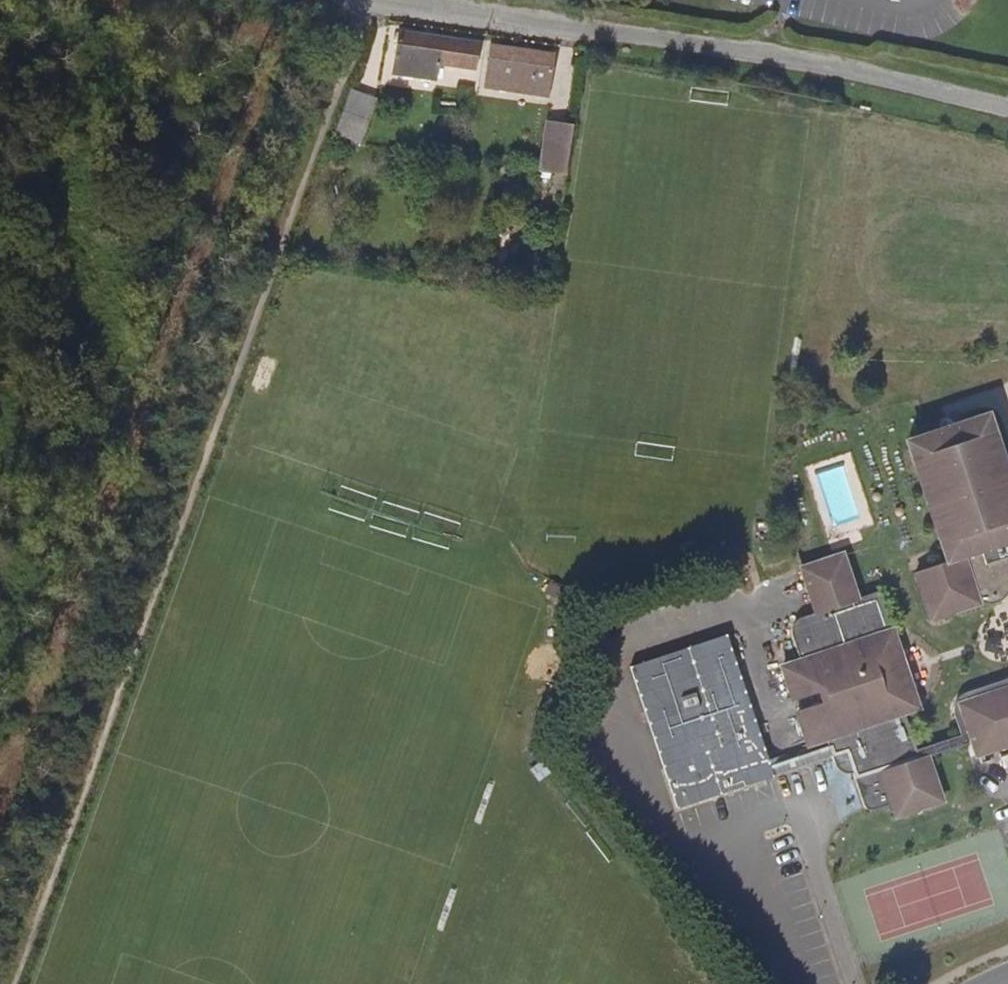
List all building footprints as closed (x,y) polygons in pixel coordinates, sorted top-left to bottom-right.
[(396,31),(390,76),(435,82),(438,66),(474,71),(478,44),(396,31)] [(489,46),(482,89),(546,98),(553,55),(489,46)] [(349,90),(332,136),(359,145),(376,99),(349,90)] [(565,176),(572,126),(543,122),(536,173),(554,174),(565,176)] [(562,194),(565,176),(554,174),(552,192),(562,194)] [(987,416),(907,443),(946,563),(915,575),(931,620),(985,602),(991,604),(997,604),(1004,601),(1007,597),(1007,478),(987,416)] [(966,693),(958,697),(954,703),(953,708),(953,715),(959,737),(915,751),(904,715),(912,712),(911,697),(908,682),(904,665),(896,648),(887,632),(892,629),(879,592),(858,599),(843,555),(801,569),(815,614),(800,618),(794,623),(791,629),(792,633),(800,660),(780,668),(792,702),(819,692),(822,705),(796,714),(807,747),(826,741),(828,747),(770,767),(774,779),(832,759),(833,762),(850,769),(852,775),(863,809),(866,812),(871,813),(874,813),(893,806),(897,820),(946,803),(927,759),(972,743),(977,758),(1007,747),(1007,679),(966,693)] [(774,779),(770,767),(752,713),(746,698),(743,687),(726,637),(629,670),(678,812),(774,779)] [(845,776),(852,775),(850,769),(833,762),(837,772),(845,776)]
